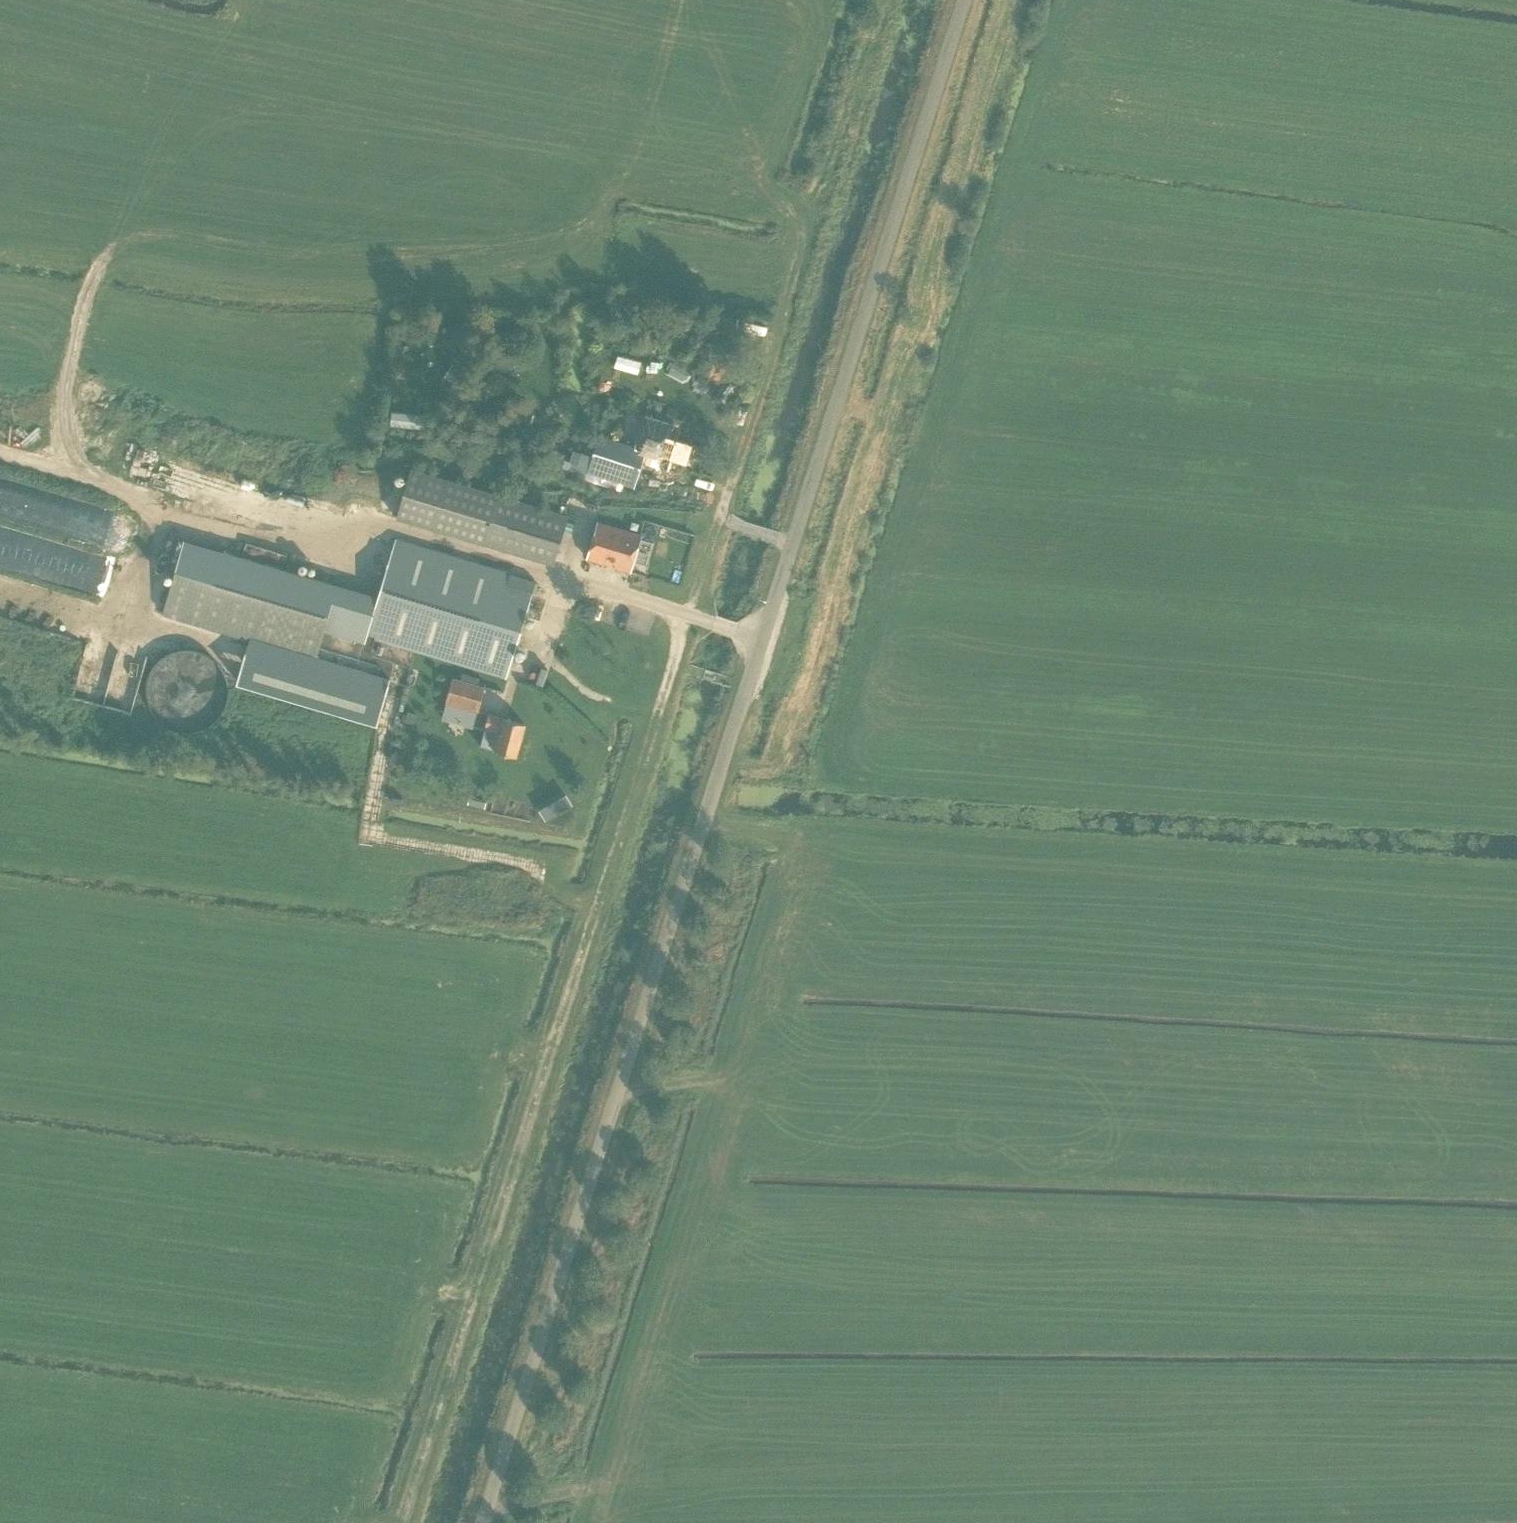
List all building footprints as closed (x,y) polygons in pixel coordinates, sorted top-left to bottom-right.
[(690,464),(697,445),(670,436),(673,425),(644,415),(633,449),(661,458),(662,455),(690,464)] [(603,465),(632,473),(637,457),(609,448),(603,465)] [(567,516),(410,468),(395,517),(552,565),(567,516)] [(382,469),(355,475),(358,490),(385,484),(382,469)] [(586,559),(629,572),(640,535),(597,522),(586,559)] [(394,539),(377,596),(365,635),(506,678),(534,581),(394,539)] [(315,661),(316,657),(323,631),(337,584),(222,551),(183,540),(161,616),(248,642),(315,661)] [(315,661),(248,642),(237,680),(377,722),(390,680),(316,657),(315,661)] [(190,650),(185,650),(181,650),(176,651),(172,653),(167,655),(162,657),(158,661),(154,665),(151,670),(148,675),(146,680),(145,686),(145,691),(145,697),(146,702),(147,706),(149,710),(152,714),(154,718),(158,721),(162,725),(166,727),(171,730),(177,731),(183,732),(188,732),(194,731),(200,730),(205,727),(209,725),(213,721),(217,718),(219,714),(222,710),(224,706),(225,702),(226,697),(226,691),(226,686),(225,680),(223,675),(220,670),(217,665),(213,661),(209,657),(204,655),(199,653),(195,651),(190,650)] [(452,678),(444,703),(475,712),(483,687),(452,678)] [(494,751),(515,757),(524,724),(488,714),(484,730),(499,734),(494,751)] [(546,821),(572,805),(563,789),(536,805),(546,821)]
